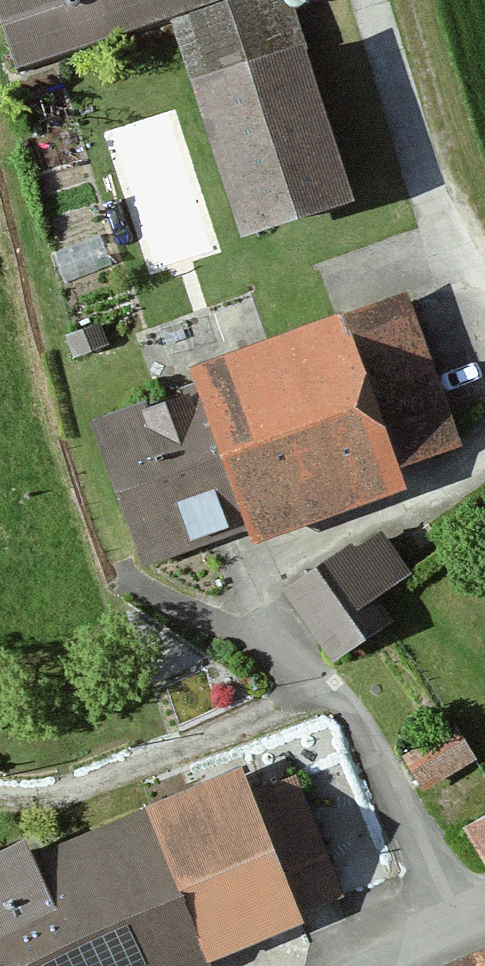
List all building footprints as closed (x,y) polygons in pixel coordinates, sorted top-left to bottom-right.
[(23,66),(214,0),(0,0),(23,66)] [(172,27),(243,248),(350,214),(282,0),(258,0),(172,27)] [(285,6),(287,9),(290,12),(294,13),(298,13),(302,11),(305,9),(307,5),(307,2),(307,0),(284,0),(284,2),(285,6)] [(385,321),(95,426),(147,569),(437,464),(385,321)] [(99,329),(67,341),(74,359),(106,348),(99,329)] [(379,534),(289,599),(336,663),(366,641),(351,621),(411,577),(379,534)] [(454,732),(404,761),(423,792),(472,762),(454,732)] [(250,782),(151,827),(210,958),(310,913),(250,782)] [(465,831),(484,865),(484,820),(465,831)] [(210,958),(151,827),(0,894),(0,965),(192,965),(210,958)] [(444,965),(484,965),(484,948),(444,965)]
